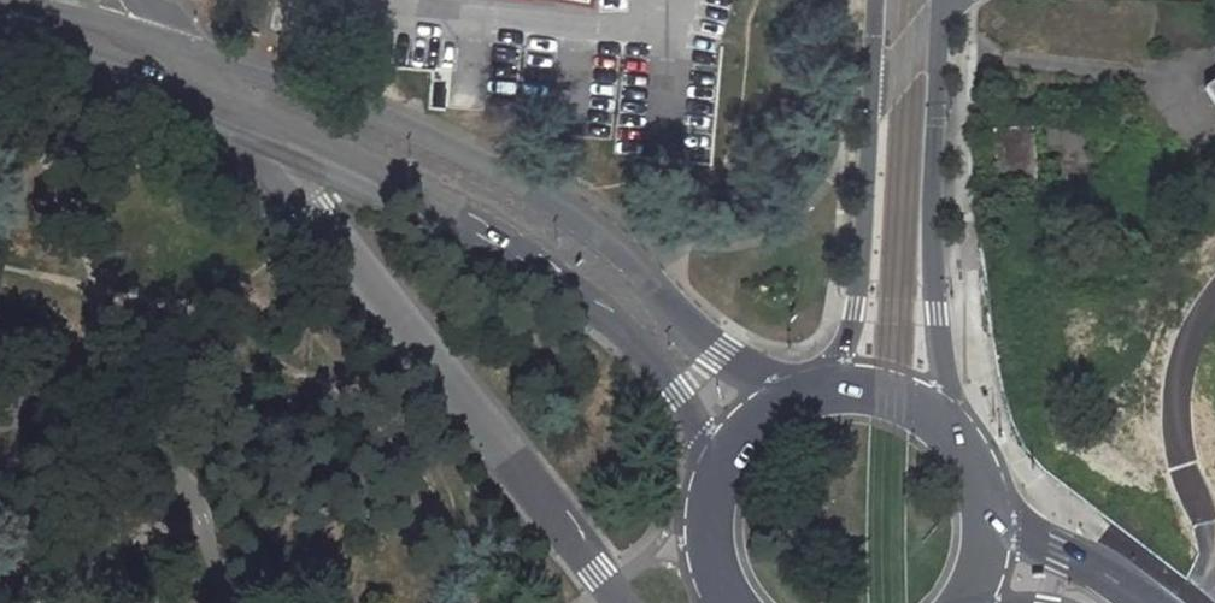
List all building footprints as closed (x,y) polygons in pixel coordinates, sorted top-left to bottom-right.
[(1207,90),(1214,102),(1214,85),(1207,90)] [(998,129),(1002,183),(1036,181),(1031,126),(998,129)]
